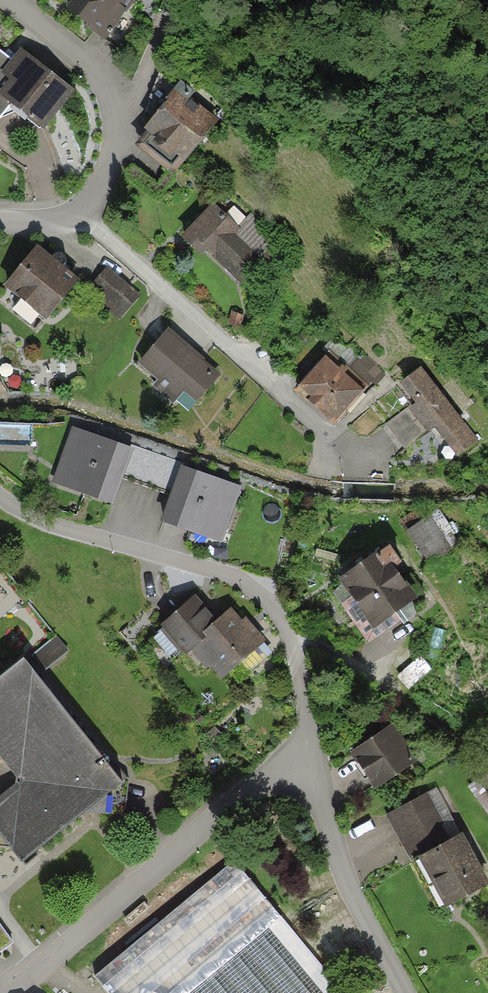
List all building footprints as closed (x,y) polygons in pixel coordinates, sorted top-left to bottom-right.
[(139,0),(79,0),(74,7),(115,37),(141,1),(139,0)] [(0,50),(0,122),(5,126),(18,109),(48,134),(79,95),(27,53),(18,64),(0,50)] [(218,128),(181,94),(147,132),(185,165),(218,128)] [(265,264),(213,210),(189,234),(241,287),(265,264)] [(85,282),(45,249),(12,287),(53,320),(85,282)] [(144,296),(113,269),(95,290),(126,317),(144,296)] [(224,376),(171,331),(144,363),(164,379),(156,389),(175,406),(187,392),(201,404),(224,376)] [(373,391),(334,357),(303,392),(342,426),(373,391)] [(468,426),(422,369),(409,379),(425,399),(412,410),(431,433),(439,427),(450,441),(468,426)] [(137,455),(75,431),(55,483),(117,507),(137,455)] [(243,491),(185,472),(169,521),(226,540),(243,491)] [(421,508),(402,520),(432,564),(451,551),(421,508)] [(399,561),(389,546),(343,578),(354,593),(342,602),(369,640),(400,619),(394,610),(413,597),(392,567),(399,561)] [(222,624),(197,598),(163,630),(190,658),(199,650),(227,680),(265,644),(235,612),(222,624)] [(432,669),(421,657),(399,677),(409,689),(432,669)] [(0,685),(0,748),(26,780),(0,801),(0,834),(26,866),(130,783),(31,660),(0,685)] [(414,759),(391,726),(354,751),(377,784),(414,759)] [(425,798),(392,815),(405,842),(420,834),(429,852),(449,842),(425,798)] [(485,882),(460,836),(449,842),(429,852),(416,859),(429,883),(436,879),(448,902),(485,882)] [(269,930),(283,918),(236,862),(96,977),(109,992),(321,992),(269,930)]
